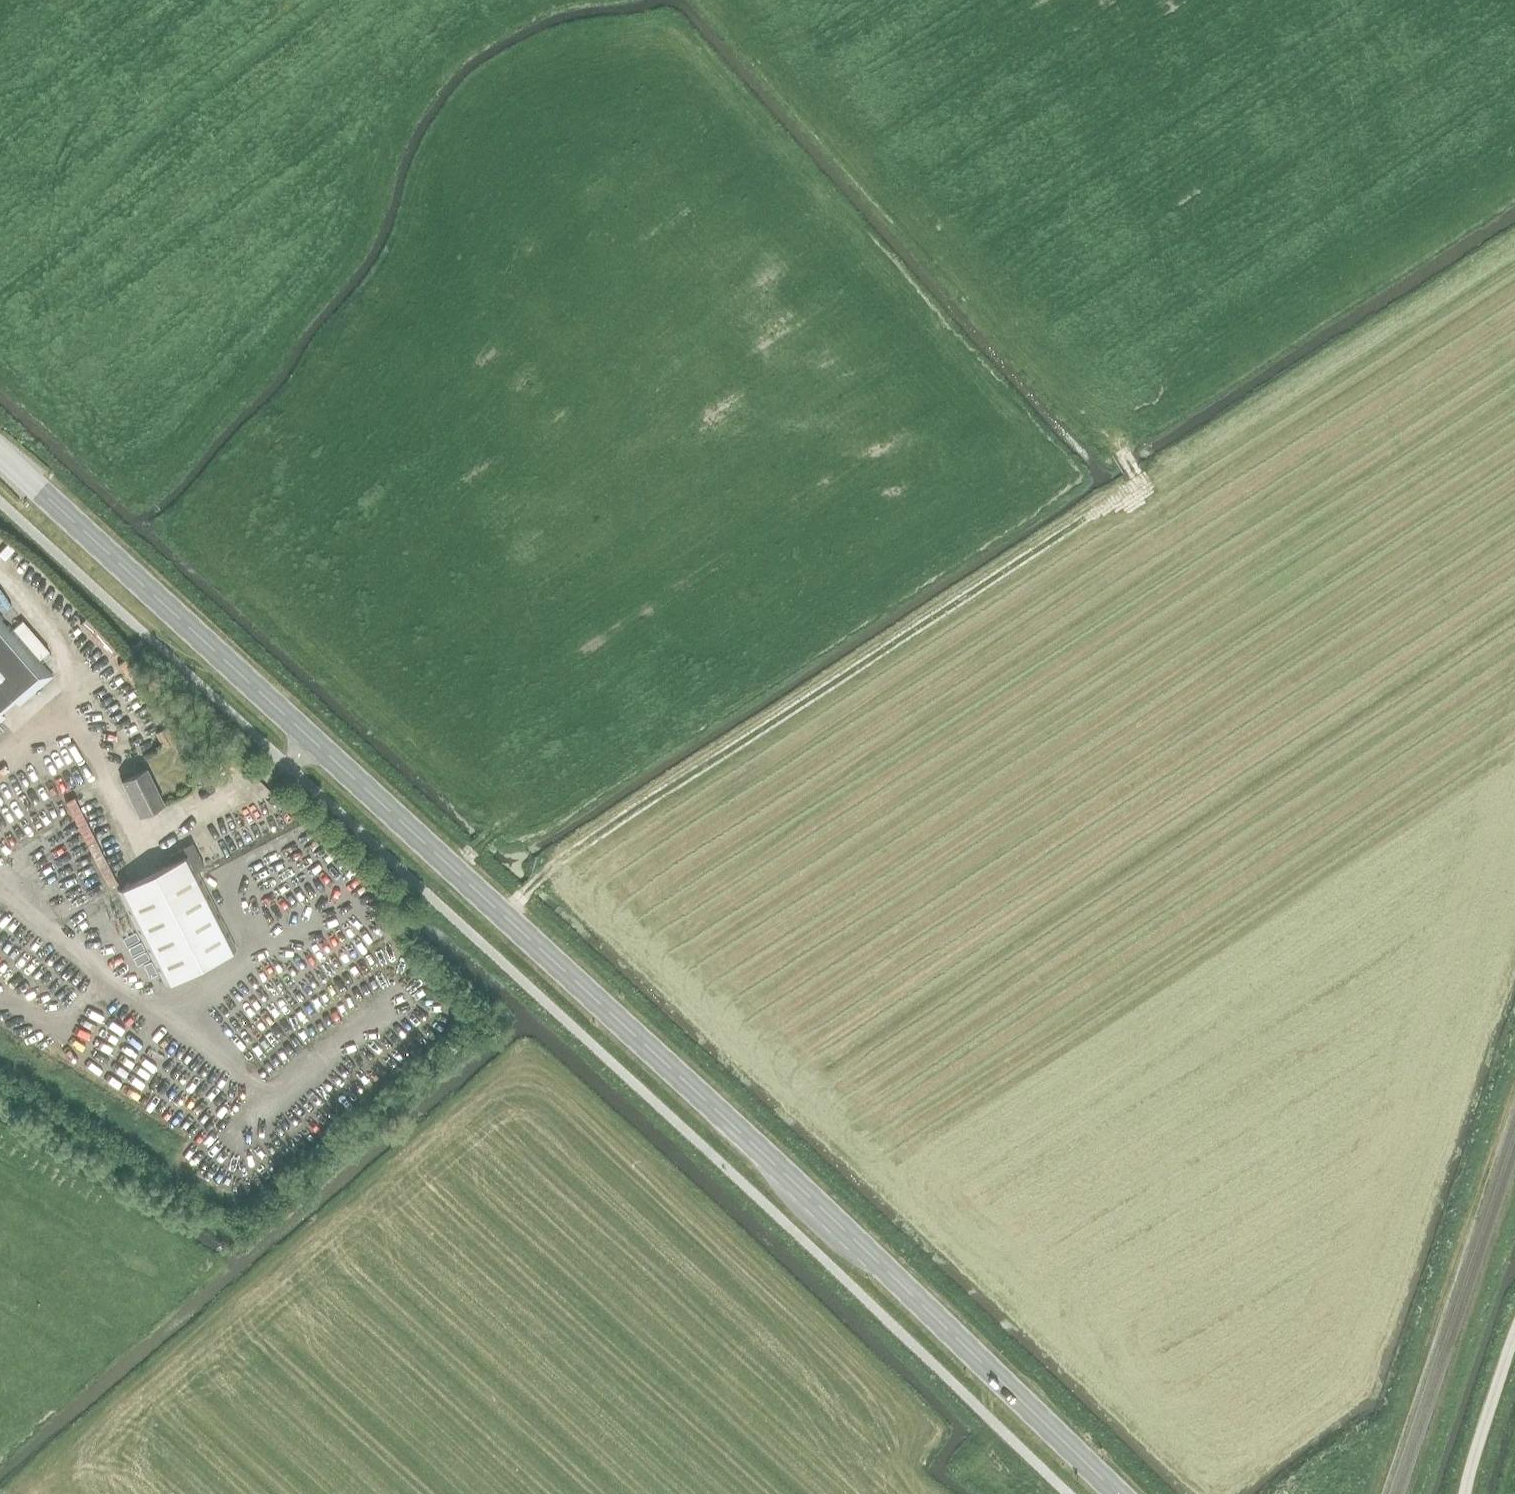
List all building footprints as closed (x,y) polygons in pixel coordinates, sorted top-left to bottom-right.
[(50,676),(0,618),(0,721),(50,676)] [(163,804),(146,769),(123,781),(140,815),(163,804)] [(119,880),(80,791),(69,795),(108,884),(119,880)] [(173,862),(118,889),(166,983),(236,947),(197,870),(205,866),(193,842),(169,854),(173,862)]
